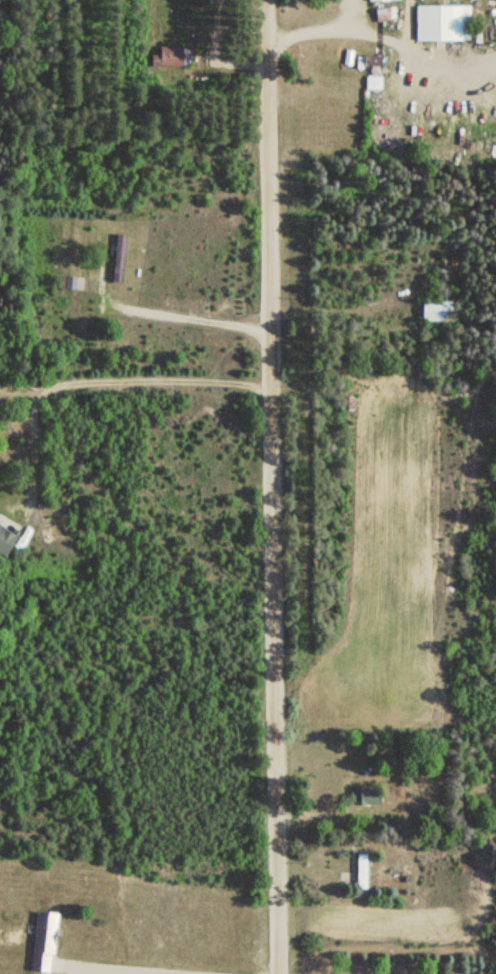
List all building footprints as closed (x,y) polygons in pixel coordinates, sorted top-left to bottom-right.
[(460,4),(413,4),(413,40),(460,40),(460,4)] [(378,89),(378,77),(364,77),(364,89),(378,89)] [(126,235),(113,234),(110,281),(123,282),(126,235)] [(82,289),(82,277),(57,277),(57,289),(82,289)] [(420,321),(455,321),(455,301),(420,301),(420,321)] [(14,535),(0,528),(0,553),(4,555),(14,535)] [(373,787),(354,787),(354,804),(373,804),(373,787)] [(353,889),(364,889),(364,853),(353,853),(353,889)] [(56,914),(33,911),(26,970),(49,973),(56,914)]
